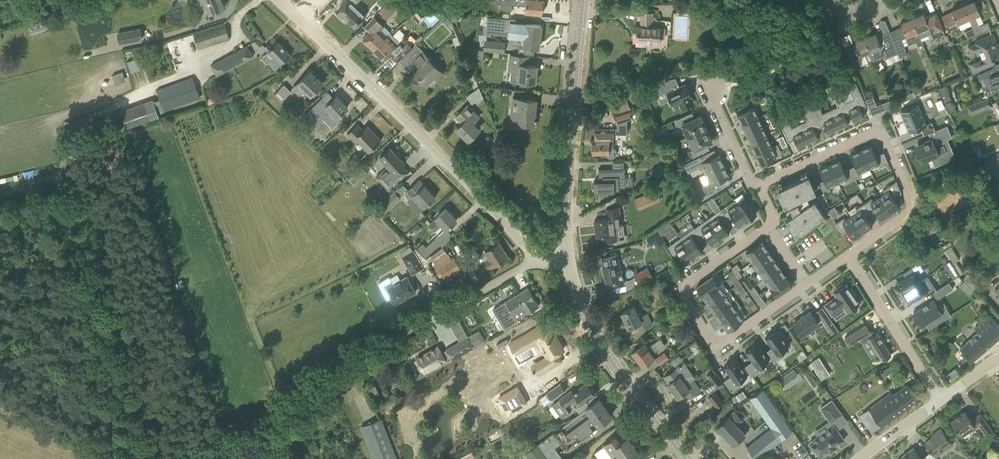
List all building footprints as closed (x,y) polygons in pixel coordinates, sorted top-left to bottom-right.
[(223,5),(225,4),(223,0),(199,0),(202,8),(205,7),(208,13),(224,6),(223,5)] [(336,13),(344,20),(345,18),(355,27),(364,18),(363,17),(366,13),(352,0),(344,0),(341,3),(343,5),(336,13)] [(387,19),(399,5),(404,0),(388,0),(379,10),(387,19)] [(446,4),(448,12),(449,11),(455,9),(453,0),(446,0),(446,4)] [(500,9),(512,10),(512,4),(526,5),(525,11),(542,13),(543,0),(501,0),(500,9)] [(972,28),(973,28),(975,34),(990,28),(988,22),(979,25),(975,16),(980,13),(974,0),(973,0),(970,2),(969,0),(968,0),(962,3),(963,5),(963,4),(969,18),(968,18),(972,28)] [(446,4),(438,9),(444,16),(448,12),(446,4)] [(957,23),(968,18),(969,18),(963,4),(963,5),(951,9),(952,11),(942,16),(948,30),(958,26),(957,23)] [(635,26),(634,35),(637,35),(637,43),(645,44),(645,42),(659,43),(659,38),(664,38),(665,27),(660,27),(656,26),(656,25),(652,25),(652,23),(653,13),(642,13),(641,26),(635,26)] [(924,13),(912,17),(921,37),(928,34),(930,38),(933,37),(933,38),(944,33),(936,13),(925,17),(924,13)] [(363,38),(374,49),(388,35),(391,32),(391,33),(391,32),(374,16),(364,26),(369,32),(363,38)] [(513,36),(512,44),(524,45),(524,46),(539,47),(541,25),(524,23),(516,22),(516,19),(487,17),(486,33),(513,36)] [(921,37),(912,17),(901,22),(902,26),(890,31),(898,51),(900,57),(907,54),(904,49),(905,48),(904,46),(916,41),(917,44),(923,42),(920,38),(921,37)] [(27,25),(29,30),(45,25),(43,20),(27,25)] [(193,33),(197,49),(230,39),(225,23),(193,33)] [(973,28),(972,28),(965,31),(967,37),(975,34),(973,28)] [(118,33),(119,43),(142,39),(140,29),(118,33)] [(398,60),(413,45),(407,39),(402,44),(391,33),(391,32),(388,35),(374,49),(373,50),(373,53),(376,56),(379,56),(380,55),(384,59),(393,51),(395,52),(393,54),(398,60)] [(876,32),(864,37),(870,51),(872,56),(874,60),(884,55),(885,57),(897,52),(890,35),(879,40),(876,32)] [(972,73),(995,64),(993,58),(998,56),(998,52),(995,42),(996,41),(993,33),(973,42),(973,43),(968,45),(971,53),(977,51),(980,59),(969,64),(972,73)] [(870,51),(864,37),(844,45),(854,68),(874,60),(872,56),(870,51)] [(274,56),(268,62),(276,69),(291,54),(278,41),(272,47),(268,43),(264,47),(274,56)] [(490,41),(489,51),(504,52),(505,42),(490,41)] [(211,64),(217,76),(253,56),(247,45),(211,64)] [(420,66),(412,74),(424,86),(434,75),(436,77),(443,70),(422,48),(412,58),(420,66)] [(510,81),(519,82),(519,80),(535,82),(537,65),(528,64),(529,56),(511,54),(509,70),(511,70),(510,81)] [(134,59),(138,70),(144,68),(140,57),(134,59)] [(981,72),(988,88),(984,89),(987,96),(998,91),(998,69),(995,71),(993,67),(981,72)] [(292,88),(299,95),(304,90),(310,95),(323,82),(310,70),(292,88)] [(118,73),(112,75),(115,84),(121,82),(118,73)] [(156,88),(164,111),(200,98),(193,76),(156,88)] [(670,104),(673,103),(673,104),(679,101),(682,108),(693,103),(690,96),(691,96),(686,84),(680,87),(675,77),(662,81),(653,86),(657,95),(665,92),(670,104)] [(102,79),(90,83),(92,89),(104,84),(102,79)] [(866,105),(855,82),(848,85),(854,98),(846,102),(845,99),(844,99),(850,113),(854,121),(864,116),(860,108),(866,105)] [(274,94),(281,100),(291,90),(284,84),(274,94)] [(944,85),(938,88),(950,113),(956,110),(944,85)] [(466,96),(472,103),(482,95),(479,87),(466,96)] [(845,115),(850,113),(844,99),(845,99),(840,89),(833,92),(838,105),(830,109),(839,128),(849,123),(845,115)] [(897,98),(899,103),(914,97),(912,92),(897,98)] [(321,98),(312,107),(323,118),(330,112),(336,118),(348,107),(337,95),(327,104),(321,98)] [(873,96),(866,99),(872,114),(892,107),(889,100),(877,105),(873,96)] [(967,105),(971,114),(993,105),(989,96),(967,105)] [(537,117),(535,117),(536,99),(511,98),(510,122),(534,123),(535,118),(537,118),(537,117)] [(839,128),(830,109),(822,113),(816,100),(809,103),(820,127),(825,125),(828,133),(839,128)] [(820,127),(809,103),(802,107),(808,119),(799,123),(808,142),(818,138),(814,129),(820,127)] [(457,128),(469,139),(480,127),(475,122),(480,116),(468,104),(457,116),(463,122),(457,128)] [(917,104),(901,111),(910,132),(921,127),(924,135),(935,130),(931,122),(926,124),(917,104)] [(311,113),(306,107),(301,112),(306,118),(311,113)] [(737,114),(742,124),(758,117),(753,107),(737,114)] [(617,126),(627,127),(627,118),(633,116),(631,109),(614,116),(616,123),(617,122),(617,126)] [(682,124),(688,136),(706,128),(700,115),(694,117),(692,112),(675,120),(678,126),(682,124)] [(778,118),(789,141),(794,139),(798,147),(808,142),(799,123),(791,127),(785,114),(778,118)] [(742,124),(746,134),(763,127),(758,117),(742,124)] [(671,122),(665,125),(668,131),(673,128),(671,122)] [(381,139),(367,125),(363,129),(358,124),(347,134),(355,143),(358,140),(369,152),(381,139)] [(951,152),(946,140),(952,137),(947,125),(928,133),(931,139),(922,143),(923,146),(917,149),(920,156),(919,156),(922,162),(925,160),(930,158),(934,167),(942,164),(939,157),(951,152)] [(746,134),(751,144),(767,137),(763,127),(746,134)] [(706,128),(688,136),(694,149),(690,151),(693,157),(709,149),(707,144),(712,141),(706,128)] [(592,153),(602,153),(607,153),(607,156),(608,157),(612,157),(616,155),(616,150),(613,147),(613,129),(595,129),(595,140),(592,140),(592,153)] [(751,144),(755,154),(772,147),(767,137),(751,144)] [(778,144),(772,146),(776,155),(781,153),(778,144)] [(869,168),(878,163),(880,167),(888,163),(883,152),(876,156),(871,145),(861,150),(869,168)] [(390,147),(379,156),(380,157),(388,165),(376,176),(389,190),(409,172),(403,165),(405,163),(404,163),(399,157),(400,156),(400,155),(398,152),(396,152),(395,153),(390,147)] [(772,147),(755,154),(760,164),(776,157),(772,147)] [(850,168),(855,178),(862,175),(860,172),(869,168),(861,150),(851,154),(856,165),(850,168)] [(724,165),(718,154),(707,159),(705,154),(684,164),(688,172),(700,167),(703,168),(705,174),(724,165)] [(855,178),(850,168),(845,170),(840,159),(830,164),(838,182),(847,178),(849,181),(855,178)] [(667,172),(663,164),(651,170),(655,178),(667,172)] [(838,182),(830,164),(819,169),(825,180),(819,182),(824,193),(830,190),(829,186),(838,182)] [(729,176),(724,165),(705,174),(709,180),(708,183),(696,189),(701,200),(721,188),(718,181),(729,176)] [(625,187),(625,168),(598,169),(599,178),(600,178),(601,180),(594,181),(594,192),(599,191),(599,196),(608,195),(608,191),(614,191),(614,189),(619,189),(619,187),(625,187)] [(355,172),(348,179),(353,185),(361,178),(355,172)] [(808,175),(777,190),(785,205),(815,191),(808,175)] [(404,194),(409,200),(413,196),(424,207),(435,196),(419,179),(404,194)] [(886,191),(880,196),(891,213),(900,207),(894,198),(901,193),(896,181),(884,189),(886,191)] [(990,199),(998,195),(998,192),(996,185),(986,189),(990,199)] [(374,209),(382,217),(386,214),(384,212),(385,211),(402,196),(396,190),(379,205),(374,209)] [(634,199),(638,209),(660,200),(656,190),(634,199)] [(857,193),(850,198),(853,202),(859,197),(857,193)] [(872,198),(864,203),(871,214),(875,210),(882,219),(891,213),(880,196),(873,200),(872,198)] [(744,198),(736,204),(747,220),(756,214),(744,198)] [(814,200),(786,219),(796,233),(824,214),(814,200)] [(798,203),(790,207),(792,212),(800,208),(800,207),(798,203)] [(858,210),(853,214),(863,232),(872,226),(866,217),(871,214),(864,203),(857,208),(858,210)] [(726,206),(720,210),(727,219),(732,216),(739,226),(747,220),(736,204),(728,209),(726,206)] [(829,208),(832,218),(839,216),(836,206),(829,208)] [(595,219),(597,235),(604,235),(604,241),(616,240),(615,226),(621,225),(619,207),(606,208),(607,218),(595,219)] [(429,224),(435,231),(441,225),(446,230),(457,220),(446,208),(429,224)] [(717,217),(710,222),(721,238),(730,232),(723,223),(727,219),(720,210),(715,213),(717,217)] [(863,232),(853,214),(846,219),(844,216),(836,222),(843,233),(848,229),(854,239),(863,232)] [(700,224),(694,228),(701,237),(706,234),(713,244),(721,238),(710,222),(702,227),(700,224)] [(412,229),(416,232),(421,227),(417,224),(412,229)] [(691,235),(684,240),(695,256),(704,250),(697,241),(701,237),(694,228),(689,231),(691,235)] [(932,236),(927,240),(932,248),(937,245),(932,236)] [(418,247),(425,256),(439,243),(434,239),(426,246),(423,243),(418,247)] [(674,242),(668,246),(675,256),(680,252),(687,262),(695,256),(684,240),(676,245),(674,242)] [(752,261),(767,251),(768,250),(762,241),(746,252),(752,261)] [(476,265),(472,267),(478,275),(508,256),(499,242),(485,251),(488,257),(476,265)] [(954,244),(945,249),(957,272),(963,269),(959,262),(962,260),(954,244)] [(411,246),(400,253),(402,257),(412,274),(424,267),(413,250),(411,246)] [(758,270),(774,259),(768,250),(767,251),(752,261),(758,270)] [(617,254),(601,258),(603,266),(602,266),(606,281),(613,280),(614,284),(624,281),(621,268),(620,268),(617,254)] [(441,267),(446,276),(460,268),(455,259),(441,267)] [(764,278),(778,269),(780,268),(774,259),(758,270),(764,278)] [(919,261),(902,273),(906,278),(895,286),(898,291),(900,294),(922,280),(918,273),(924,270),(920,264),(919,261)] [(739,271),(740,269),(737,264),(732,268),(733,269),(735,273),(739,271)] [(634,274),(639,284),(652,277),(647,267),(634,274)] [(770,287),(786,276),(780,268),(778,269),(764,278),(770,287)] [(735,273),(730,276),(733,282),(738,278),(739,278),(738,276),(735,273)] [(391,297),(395,304),(416,291),(407,276),(393,284),(388,277),(379,283),(388,298),(391,297)] [(703,295),(719,285),(712,276),(697,286),(703,295)] [(777,296),(792,285),(786,276),(770,287),(777,296)] [(928,276),(922,280),(900,294),(902,298),(903,297),(906,302),(917,295),(919,298),(936,288),(928,276)] [(754,286),(748,277),(743,281),(749,289),(754,286)] [(949,281),(933,292),(937,299),(953,288),(949,281)] [(964,281),(960,285),(964,290),(969,285),(964,281)] [(837,296),(824,304),(832,315),(844,306),(847,312),(859,303),(855,297),(856,296),(852,289),(850,290),(846,284),(843,286),(842,284),(836,289),(836,290),(834,292),(837,296)] [(709,304),(725,293),(719,285),(703,295),(709,304)] [(746,291),(743,286),(738,289),(742,294),(746,291)] [(497,306),(493,308),(499,319),(505,329),(518,321),(517,319),(530,311),(538,306),(528,288),(497,306)] [(760,294),(756,289),(751,292),(755,298),(760,294)] [(715,313),(731,302),(725,293),(709,304),(715,313)] [(763,299),(760,294),(755,298),(758,303),(763,299)] [(927,304),(924,306),(923,305),(923,306),(913,313),(918,321),(921,325),(921,326),(926,323),(929,328),(951,314),(947,308),(941,312),(933,300),(927,304),(926,303),(927,304)] [(737,311),(731,302),(715,313),(721,321),(737,311)] [(640,316),(635,306),(621,313),(629,327),(636,323),(639,330),(653,323),(647,312),(640,316)] [(822,306),(815,311),(826,325),(832,321),(822,306)] [(743,320),(737,311),(721,321),(727,330),(743,320)] [(810,312),(793,324),(801,336),(819,324),(810,312)] [(978,331),(960,347),(972,361),(998,338),(998,325),(989,313),(975,326),(978,331)] [(678,315),(675,320),(682,324),(685,319),(678,315)] [(866,324),(845,337),(849,345),(862,337),(864,340),(868,337),(878,353),(882,360),(891,355),(877,332),(873,335),(871,331),(866,324)] [(542,325),(511,344),(512,344),(514,343),(520,353),(540,340),(550,355),(544,359),(547,363),(543,365),(546,371),(540,375),(563,361),(559,353),(563,350),(559,344),(561,342),(552,327),(545,331),(542,325)] [(789,346),(777,329),(765,337),(772,347),(767,350),(774,361),(781,357),(778,354),(789,346)] [(417,359),(422,367),(425,372),(437,364),(439,367),(474,347),(467,336),(445,349),(445,350),(441,352),(438,347),(417,359)] [(652,354),(665,344),(660,337),(647,347),(644,343),(632,352),(642,366),(654,357),(652,354)] [(752,361),(746,365),(753,376),(761,371),(758,367),(769,360),(757,343),(746,351),(752,361)] [(656,358),(660,364),(669,357),(664,352),(656,358)] [(737,382),(747,375),(742,368),(735,358),(724,366),(731,376),(724,380),(731,391),(739,386),(737,382)] [(664,377),(669,383),(668,384),(678,397),(684,392),(689,398),(701,389),(693,379),(687,383),(681,375),(682,374),(677,367),(664,377)] [(886,368),(881,371),(884,376),(889,373),(886,368)] [(793,369),(787,374),(791,380),(798,376),(793,369)] [(712,370),(706,375),(716,388),(721,384),(712,370)] [(526,380),(507,391),(517,407),(535,396),(526,380)] [(546,392),(552,400),(566,390),(560,382),(546,392)] [(552,404),(562,418),(570,413),(565,406),(577,397),(582,403),(595,394),(588,383),(574,392),(572,389),(552,404)] [(868,409),(860,414),(872,432),(917,399),(918,398),(912,390),(907,384),(893,394),(891,392),(868,409)] [(387,385),(380,388),(385,397),(391,393),(387,385)] [(771,427),(747,447),(757,458),(792,430),(760,390),(748,399),(771,427)] [(708,396),(717,407),(723,402),(715,392),(708,396)] [(597,426),(603,421),(611,415),(599,398),(553,432),(560,443),(574,433),(578,439),(597,425),(597,426)] [(820,407),(830,421),(841,413),(831,399),(820,407)] [(951,420),(957,429),(961,435),(968,430),(969,431),(978,425),(985,434),(992,429),(981,413),(972,420),(965,410),(951,420)] [(738,424),(743,420),(735,411),(718,427),(734,444),(746,433),(738,424)] [(374,458),(397,458),(381,419),(361,426),(374,458)] [(817,452),(820,456),(828,450),(829,451),(836,446),(835,445),(844,439),(833,424),(828,428),(829,429),(819,436),(818,435),(809,441),(811,444),(810,445),(816,453),(817,452)] [(925,442),(931,450),(936,457),(953,444),(947,437),(947,436),(941,428),(935,433),(936,434),(925,442)] [(553,432),(522,454),(525,458),(560,458),(562,457),(554,447),(560,443),(553,432)] [(639,453),(628,437),(620,443),(615,437),(604,445),(594,452),(600,458),(631,458),(639,453)] [(469,458),(474,456),(469,447),(455,455),(458,458),(469,458)] [(900,458),(922,458),(914,447),(902,455),(903,457),(900,458)]
